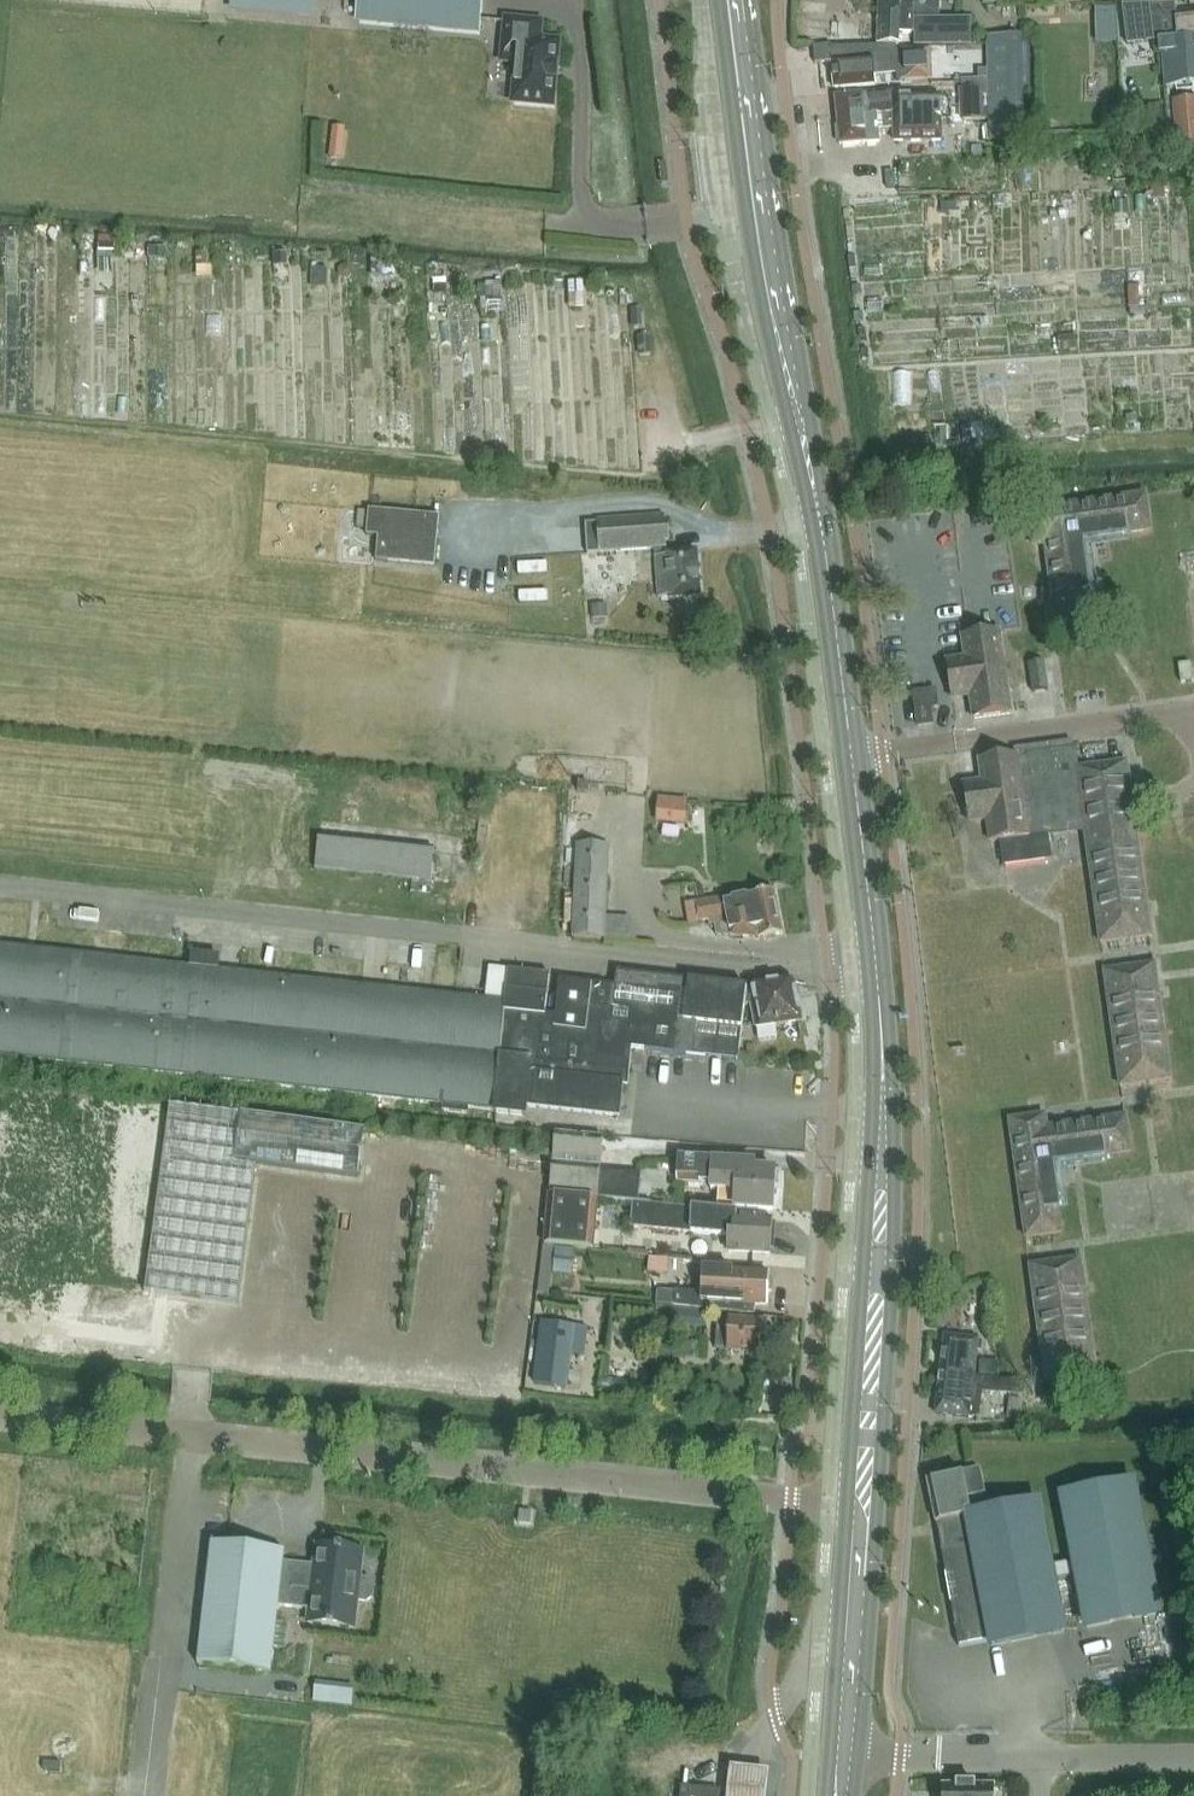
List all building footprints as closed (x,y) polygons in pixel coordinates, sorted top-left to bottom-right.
[(234,8),(312,15),(313,0),(235,0),(234,8)] [(360,20),(476,30),(479,0),(361,0),(360,20)] [(879,2),(879,7),(914,9),(914,0),(895,0),(895,3),(879,2)] [(914,34),(915,45),(943,45),(970,46),(971,20),(945,19),(943,16),(933,16),(933,0),(915,0),(914,34)] [(1122,0),(1127,44),(1176,39),(1176,40),(1193,39),(1193,12),(1175,13),(1173,0),(1130,0),(1122,0)] [(1114,4),(1099,5),(1099,23),(1114,22),(1114,4)] [(914,9),(879,7),(877,45),(892,45),(893,33),(913,34),(914,9)] [(860,9),(824,8),(824,13),(824,39),(824,41),(859,43),(860,9)] [(801,39),(824,39),(824,13),(802,12),(801,39)] [(517,62),(513,101),(552,105),(554,80),(555,80),(556,67),(555,67),(558,42),(538,40),(540,23),(506,20),(503,61),(517,62)] [(1159,42),(1160,54),(1162,54),(1162,55),(1165,88),(1193,85),(1193,39),(1176,40),(1159,42)] [(1023,137),(1021,41),(987,42),(987,70),(987,79),(989,138),(1023,137)] [(832,46),(813,46),(815,63),(831,61),(833,61),(832,46)] [(831,61),(834,88),(876,84),(894,80),(892,59),(890,47),(857,50),(833,52),(833,61),(831,61)] [(897,80),(931,79),(930,50),(895,51),(897,80)] [(987,70),(978,70),(978,79),(987,79),(987,70)] [(961,72),(946,73),(946,83),(962,82),(961,72)] [(985,120),(984,88),(958,88),(959,121),(985,120)] [(874,112),(889,111),(889,91),(835,96),(837,118),(874,114),(874,112)] [(889,91),(889,111),(889,119),(893,119),(893,127),(893,141),(942,141),(941,121),(952,121),(952,102),(928,103),(928,97),(917,97),(917,96),(894,96),(893,91),(889,91)] [(1176,124),(1177,147),(1193,146),(1193,102),(1174,103),(1176,124)] [(889,119),(889,111),(874,112),(874,114),(837,118),(840,145),(866,142),(879,141),(878,129),(893,127),(893,119),(889,119)] [(1151,186),(1152,198),(1165,197),(1164,185),(1151,186)] [(1113,202),(1114,211),(1128,211),(1128,201),(1113,202)] [(98,238),(98,258),(115,258),(115,238),(98,238)] [(166,249),(149,248),(149,259),(166,259),(166,249)] [(197,253),(197,266),(208,266),(208,253),(197,253)] [(274,254),(274,264),(288,264),(288,254),(274,254)] [(342,266),(339,271),(339,276),(343,280),(349,280),(353,275),(352,270),(349,266),(342,266)] [(311,282),(327,283),(327,269),(311,269),(311,282)] [(502,302),(501,283),(485,284),(486,302),(502,302)] [(568,295),(583,294),(583,283),(568,283),(568,295)] [(434,294),(446,294),(446,284),(434,284),(434,294)] [(862,296),(861,286),(852,287),(853,297),(862,296)] [(641,309),(630,310),(631,328),(643,327),(641,309)] [(863,321),(863,312),(856,313),(855,313),(855,321),(857,321),(863,321)] [(652,346),(651,337),(638,338),(638,347),(652,346)] [(963,438),(972,437),(971,425),(962,426),(963,438)] [(941,426),(941,440),(953,440),(953,426),(941,426)] [(1080,542),(1108,538),(1151,531),(1146,497),(1029,513),(1033,547),(1046,546),(1057,623),(1091,619),(1080,542)] [(368,511),(366,535),(378,537),(376,561),(435,566),(439,517),(368,511)] [(665,522),(664,516),(597,520),(597,523),(585,524),(587,554),(601,553),(666,548),(666,542),(669,542),(667,522),(665,522)] [(669,600),(700,598),(696,552),(666,554),(666,556),(655,557),(658,598),(669,597),(669,600)] [(607,618),(606,605),(592,606),(593,619),(607,618)] [(1011,712),(999,630),(962,635),(966,658),(946,661),(951,698),(971,696),(974,718),(1011,712)] [(1028,664),(1032,694),(1049,692),(1045,661),(1028,664)] [(1192,662),(1179,664),(1181,683),(1193,681),(1192,662)] [(939,710),(937,693),(913,696),(917,729),(933,727),(931,711),(939,710)] [(1015,755),(980,760),(983,782),(963,785),(968,822),(988,819),(991,841),(999,840),(1003,866),(1052,859),(1049,837),(1085,832),(1100,943),(1150,936),(1134,821),(1125,760),(1078,766),(1075,749),(1073,749),(1071,742),(1015,749),(1015,755)] [(688,801),(658,798),(655,821),(685,825),(688,801)] [(318,839),(315,870),(431,882),(434,851),(318,839)] [(605,938),(606,915),(609,865),(609,846),(577,844),(576,863),(572,936),(605,938)] [(725,896),(694,902),(694,904),(697,922),(698,927),(714,924),(716,934),(731,936),(759,938),(783,933),(774,889),(725,899),(725,896)] [(694,904),(685,906),(689,929),(698,927),(697,922),(694,904)] [(443,1105),(443,1110),(469,1113),(470,1107),(495,1110),(495,1112),(527,1116),(528,1106),(618,1116),(620,1116),(624,1084),(629,1084),(633,1047),(738,1059),(744,1006),(751,1005),(755,1028),(758,1041),(776,1039),(774,1025),(799,1021),(793,984),(792,981),(762,986),(728,982),(618,970),(616,984),(560,978),(556,1015),(546,1013),(550,975),(509,970),(505,1003),(456,997),(0,946),(0,1055),(443,1105)] [(1170,1079),(1154,973),(1153,965),(1105,972),(1120,1086),(1170,1079)] [(170,1107),(145,1290),(239,1303),(239,1300),(241,1301),(260,1166),(358,1178),(364,1130),(240,1114),(239,1115),(170,1107)] [(1060,1232),(1054,1188),(1051,1163),(1129,1152),(1123,1117),(1046,1127),(1044,1116),(1010,1121),(1026,1236),(1060,1232)] [(604,1137),(555,1132),(550,1193),(599,1198),(604,1137)] [(721,1191),(718,1210),(738,1212),(738,1208),(772,1210),(775,1171),(740,1169),(740,1163),(712,1161),(712,1160),(679,1158),(678,1181),(711,1183),(711,1190),(721,1191)] [(599,1198),(550,1193),(545,1244),(594,1248),(599,1198)] [(650,1203),(634,1201),(631,1227),(647,1228),(731,1237),(731,1251),(772,1253),(774,1220),(737,1218),(738,1212),(693,1208),(650,1203)] [(543,1244),(537,1293),(548,1294),(554,1245),(543,1244)] [(555,1250),(553,1271),(572,1273),(573,1252),(555,1250)] [(1046,1379),(1094,1373),(1080,1259),(1031,1265),(1046,1379)] [(675,1305),(675,1308),(755,1315),(756,1304),(767,1305),(767,1304),(767,1297),(769,1273),(732,1271),(703,1269),(701,1292),(677,1291),(675,1305)] [(658,1290),(657,1303),(675,1305),(677,1291),(658,1290)] [(706,1312),(671,1310),(670,1326),(705,1328),(706,1312)] [(765,1351),(765,1348),(767,1321),(718,1318),(716,1349),(757,1352),(757,1350),(765,1351)] [(542,1321),(535,1384),(570,1388),(573,1355),(577,1325),(542,1321)] [(944,1336),(940,1368),(939,1374),(970,1377),(973,1351),(981,1351),(982,1342),(963,1340),(963,1339),(944,1336)] [(976,1362),(975,1378),(996,1380),(997,1363),(976,1362)] [(976,1417),(979,1390),(1022,1395),(1024,1383),(996,1380),(975,1378),(970,1377),(939,1374),(935,1414),(968,1418),(976,1417)] [(1025,1391),(1042,1393),(1043,1383),(1026,1381),(1025,1391)] [(927,1480),(936,1523),(958,1646),(990,1640),(991,1645),(1063,1631),(1053,1580),(1077,1576),(1086,1627),(1157,1613),(1133,1485),(1062,1499),(1074,1562),(1050,1566),(1037,1500),(965,1514),(964,1510),(970,1509),(967,1497),(985,1493),(980,1468),(962,1472),(962,1473),(927,1480)] [(518,1524),(530,1525),(532,1513),(520,1511),(518,1524)] [(211,1543),(197,1664),(271,1673),(279,1606),(309,1609),(308,1623),(354,1628),(357,1601),(366,1602),(372,1598),(373,1585),(369,1579),(360,1578),(363,1551),(321,1546),(316,1545),(314,1565),(313,1581),(282,1577),(284,1562),(285,1552),(228,1545),(211,1543)] [(313,1702),(329,1703),(331,1684),(315,1682),(313,1702)] [(771,1783),(765,1782),(743,1780),(730,1778),(728,1795),(769,1795),(771,1783)] [(994,1786),(974,1786),(974,1784),(957,1784),(957,1786),(942,1786),(942,1795),(994,1795),(994,1786)] [(718,1790),(682,1787),(681,1795),(717,1795),(718,1790)]
